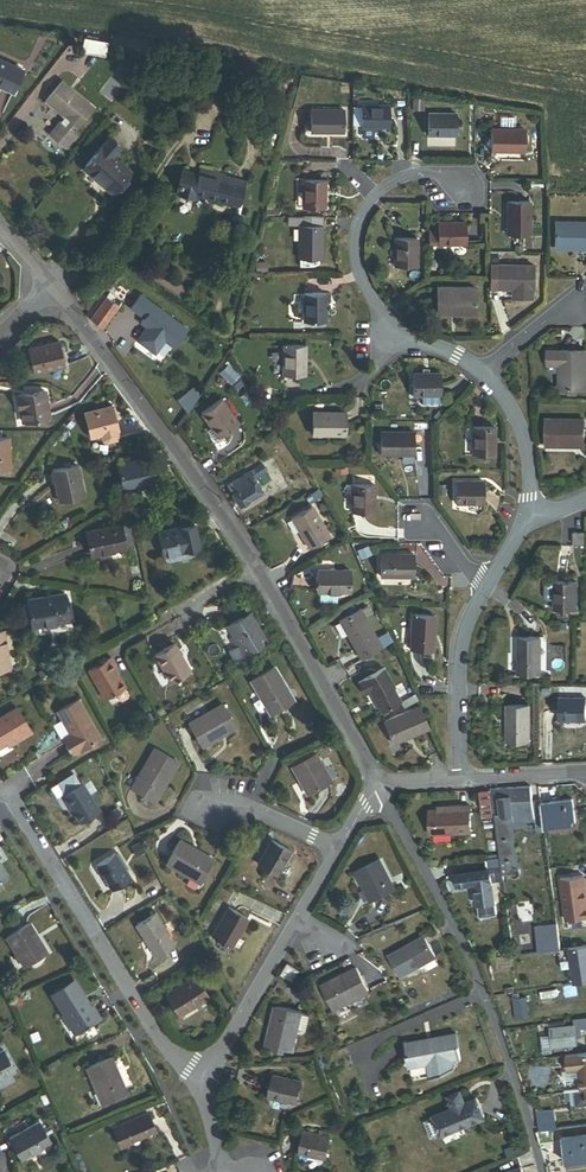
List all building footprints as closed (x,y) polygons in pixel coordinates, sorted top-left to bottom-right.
[(84,37),(81,51),(103,56),(107,43),(84,37)] [(0,61),(0,86),(12,92),(21,70),(0,61)] [(60,82),(45,101),(64,117),(66,114),(72,119),(70,122),(72,123),(78,128),(93,108),(60,82)] [(424,94),(407,91),(407,110),(424,110),(424,94)] [(388,127),(388,106),(352,106),(352,127),(388,127)] [(310,110),(310,131),(343,132),(343,110),(310,110)] [(455,113),(426,113),(426,135),(455,135),(455,113)] [(59,121),(48,134),(65,148),(76,135),(68,128),(72,123),(70,122),(72,119),(66,114),(64,117),(60,122),(59,121)] [(491,129),(491,151),(523,151),(523,130),(491,129)] [(110,138),(102,147),(112,156),(119,147),(110,138)] [(101,186),(111,194),(130,172),(112,156),(102,147),(85,167),(104,183),(101,186)] [(104,183),(85,167),(83,169),(101,186),(104,183)] [(222,175),(200,169),(199,175),(181,170),(176,190),(178,190),(177,194),(194,198),(195,195),(237,206),(244,182),(222,176),(222,175)] [(324,181),(302,181),(302,208),(324,208),(324,181)] [(529,202),(507,202),(507,235),(529,235),(529,202)] [(287,217),(287,226),(299,226),(299,217),(287,217)] [(320,217),(299,217),(299,226),(299,258),(320,258),(320,217)] [(464,222),(437,222),(437,231),(437,244),(464,244),(464,222)] [(554,222),(554,249),(585,250),(585,222),(554,222)] [(437,231),(429,231),(429,244),(437,244),(437,231)] [(416,239),(394,239),(394,266),(416,266),(416,239)] [(532,265),(498,266),(498,289),(513,289),(513,299),(531,298),(531,289),(533,289),(532,265)] [(476,287),(437,287),(437,314),(476,314),(476,287)] [(101,294),(88,312),(84,317),(98,334),(103,327),(90,319),(105,297),(101,294)] [(325,294),(302,295),(303,321),(325,321),(325,294)] [(137,340),(155,353),(164,340),(173,347),(186,329),(140,295),(131,308),(144,318),(147,320),(148,326),(147,327),(137,340)] [(111,301),(105,297),(90,319),(103,327),(121,301),(114,296),(111,301)] [(59,342),(28,350),(33,374),(52,370),(64,367),(59,342)] [(62,342),(59,342),(64,367),(52,370),(53,376),(69,373),(62,342)] [(304,346),(282,345),(282,375),(304,375),(304,346)] [(559,350),(547,350),(547,365),(559,365),(559,350)] [(577,390),(585,390),(585,351),(559,350),(559,365),(559,372),(558,390),(568,390),(577,390)] [(227,364),(219,373),(231,385),(240,376),(227,364)] [(411,373),(412,396),(422,396),(440,396),(440,373),(429,373),(423,373),(411,373)] [(178,401),(187,412),(199,395),(193,388),(178,401)] [(44,392),(16,397),(19,410),(21,410),(23,422),(48,418),(44,392)] [(422,396),(422,405),(440,405),(440,396),(422,396)] [(238,423),(221,399),(204,411),(215,426),(208,431),(215,442),(219,442),(224,438),(221,435),(238,423)] [(111,406),(84,414),(91,437),(102,434),(117,430),(111,406)] [(345,412),(312,412),(312,435),(344,435),(345,412)] [(583,419),(545,419),(544,446),(583,446),(583,419)] [(494,427),(472,427),(472,455),(494,455),(494,427)] [(117,430),(102,434),(103,440),(107,442),(117,439),(119,436),(117,430)] [(413,432),(380,432),(380,454),(413,454),(413,432)] [(0,439),(0,469),(9,468),(8,439),(0,439)] [(119,465),(124,488),(156,481),(151,458),(119,465)] [(262,464),(250,471),(253,477),(265,470),(262,464)] [(76,465),(52,471),(59,502),(83,497),(76,465)] [(299,469),(290,474),(293,480),(302,475),(299,469)] [(250,471),(231,483),(236,491),(232,493),(240,505),(262,492),(253,477),(250,471)] [(293,480),(291,482),(296,491),(310,483),(305,474),(302,475),(293,480)] [(483,481),(455,481),(454,504),(482,504),(483,481)] [(227,485),(232,493),(236,491),(231,483),(227,485)] [(373,486),(351,485),(351,512),(373,512),(373,486)] [(312,506),(291,518),(310,550),(330,537),(312,506)] [(158,532),(164,556),(199,548),(193,524),(158,532)] [(121,525),(86,532),(91,555),(125,548),(121,525)] [(583,533),(573,533),(573,544),(583,544),(583,533)] [(199,548),(164,556),(166,565),(198,557),(200,555),(200,551),(199,548)] [(413,555),(379,554),(379,577),(413,577),(413,555)] [(349,570),(319,570),(319,592),(349,592),(349,570)] [(554,600),(553,582),(545,582),(545,598),(547,600),(554,600)] [(575,582),(553,582),(554,600),(554,610),(575,609),(575,582)] [(28,600),(32,628),(68,621),(64,594),(28,600)] [(359,607),(339,619),(362,659),(382,647),(359,607)] [(239,646),(243,654),(265,641),(256,625),(257,624),(250,613),(227,626),(232,635),(228,638),(234,649),(239,646)] [(435,617),(412,616),(410,650),(434,651),(435,617)] [(2,632),(0,632),(0,669),(8,667),(2,632)] [(540,637),(518,637),(518,674),(540,674),(540,637)] [(173,644),(154,655),(171,682),(190,671),(173,644)] [(116,694),(125,688),(126,688),(116,672),(118,670),(111,658),(88,671),(106,700),(116,694)] [(44,668),(36,673),(42,682),(50,678),(44,668)] [(293,701),(274,668),(251,681),(270,714),(281,708),(293,701)] [(395,687),(384,668),(358,683),(364,694),(371,691),(377,702),(375,702),(381,713),(401,702),(393,688),(395,687)] [(125,688),(116,694),(120,701),(123,702),(128,698),(129,695),(125,688)] [(415,694),(406,699),(410,705),(417,701),(415,694)] [(102,738),(79,697),(56,710),(69,733),(63,737),(68,745),(73,755),(102,738)] [(585,698),(558,698),(558,721),(585,721),(585,698)] [(406,699),(401,702),(404,708),(410,705),(406,699)] [(189,723),(202,746),(219,737),(235,728),(221,704),(189,723)] [(529,705),(507,705),(507,741),(529,741),(529,705)] [(430,729),(420,706),(383,722),(393,744),(430,729)] [(0,717),(0,747),(8,742),(10,745),(18,740),(31,732),(16,707),(0,717)] [(177,763),(153,749),(131,788),(155,802),(166,782),(177,763)] [(330,781),(315,754),(292,767),(307,794),(319,787),(330,781)] [(73,771),(57,783),(64,792),(79,781),(73,771)] [(81,783),(62,795),(72,810),(80,823),(99,811),(81,783)] [(515,787),(489,788),(499,857),(502,874),(508,873),(509,876),(511,877),(513,878),(516,877),(518,875),(518,872),(518,870),(516,868),(514,863),(510,824),(533,821),(534,828),(544,827),(544,826),(540,803),(540,798),(532,799),(531,786),(515,787)] [(487,791),(479,792),(482,816),(491,815),(487,791)] [(574,821),(571,798),(540,803),(544,826),(574,821)] [(428,812),(430,835),(472,832),(470,805),(449,806),(449,810),(428,812)] [(282,866),(290,851),(272,840),(258,863),(277,874),(282,866)] [(194,849),(180,841),(167,865),(200,883),(213,859),(194,849)] [(144,852),(140,843),(131,847),(136,856),(144,852)] [(129,879),(114,854),(96,866),(103,877),(111,890),(129,879)] [(499,857),(485,859),(486,868),(455,873),(456,885),(474,883),(477,904),(494,902),(491,881),(502,880),(502,874),(499,857)] [(394,888),(379,859),(356,871),(362,881),(366,889),(371,900),(376,897),(394,888)] [(559,878),(565,920),(585,917),(585,902),(582,875),(559,878)] [(362,881),(357,884),(361,891),(366,889),(362,881)] [(494,902),(477,904),(479,917),(496,914),(494,902)] [(212,936),(231,947),(240,931),(247,919),(228,908),(212,936)] [(174,944),(155,914),(136,925),(146,943),(155,956),(174,944)] [(557,923),(534,926),(538,952),(561,948),(557,923)] [(30,925),(7,939),(23,966),(46,953),(37,938),(30,925)] [(396,952),(389,957),(401,977),(435,957),(423,937),(396,952)] [(222,943),(218,949),(225,953),(229,947),(222,943)] [(570,947),(575,982),(585,981),(585,945),(570,947)] [(288,965),(282,974),(291,980),(297,971),(288,965)] [(340,976),(322,986),(335,1010),(368,992),(356,968),(340,976)] [(194,975),(165,994),(172,1004),(179,1016),(208,997),(194,975)] [(70,982),(52,994),(66,1016),(75,1032),(76,1031),(95,1020),(87,1007),(85,1009),(81,1002),(82,1001),(70,982)] [(520,998),(510,1000),(512,1018),(525,1016),(523,1006),(521,1006),(520,998)] [(91,1005),(87,1007),(95,1020),(98,1017),(94,1011),(91,1005)] [(296,1033),(300,1014),(276,1008),(272,1024),(267,1043),(292,1049),(296,1033)] [(309,1016),(300,1014),(296,1033),(301,1034),(305,1032),(309,1016)] [(75,1032),(66,1016),(60,1020),(73,1040),(79,1036),(76,1031),(75,1032)] [(579,1032),(578,1024),(548,1029),(551,1047),(574,1043),(572,1033),(579,1032)] [(459,1058),(455,1035),(405,1043),(410,1067),(427,1064),(429,1079),(453,1068),(451,1060),(459,1058)] [(0,1052),(0,1079),(14,1071),(2,1050),(0,1052)] [(563,1056),(565,1070),(575,1069),(578,1089),(583,1089),(585,1088),(585,1052),(563,1056)] [(112,1058),(87,1068),(102,1103),(126,1093),(119,1075),(112,1058)] [(302,1082),(274,1076),(271,1086),(269,1097),(297,1103),(302,1082)] [(585,1103),(585,1090),(583,1091),(583,1089),(578,1089),(568,1091),(570,1103),(576,1103),(576,1105),(585,1103)] [(440,1137),(484,1118),(475,1098),(464,1103),(460,1093),(448,1098),(453,1109),(432,1117),(440,1137)] [(114,1127),(121,1145),(156,1131),(153,1125),(148,1113),(114,1127)] [(38,1121),(9,1138),(21,1158),(50,1142),(38,1121)] [(538,1124),(539,1131),(555,1129),(554,1122),(538,1124)] [(330,1138),(304,1132),(301,1146),(299,1153),(326,1158),(330,1138)] [(562,1138),(566,1163),(573,1162),(585,1160),(585,1135),(562,1138)]
